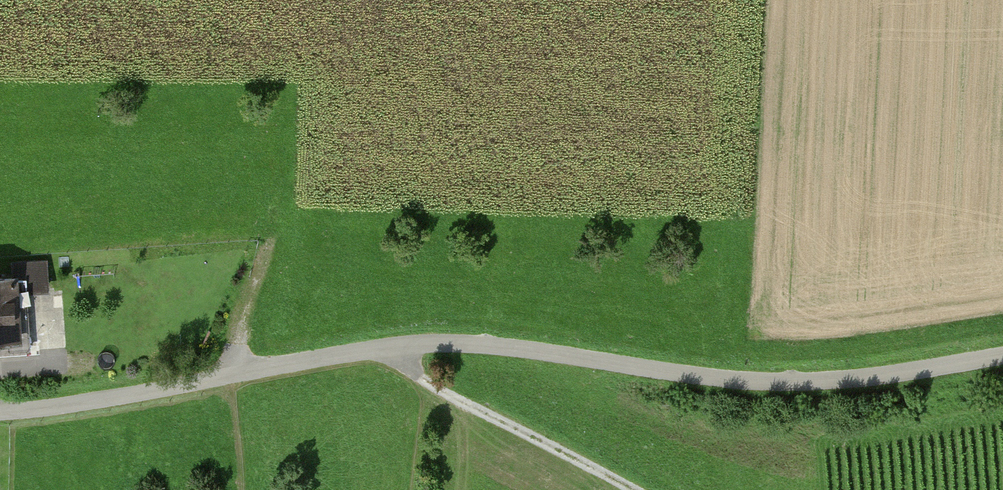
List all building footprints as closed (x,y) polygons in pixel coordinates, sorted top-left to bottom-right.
[(23,262),(25,285),(50,283),(49,260),(23,262)] [(27,333),(23,268),(0,269),(0,335),(27,333)]
